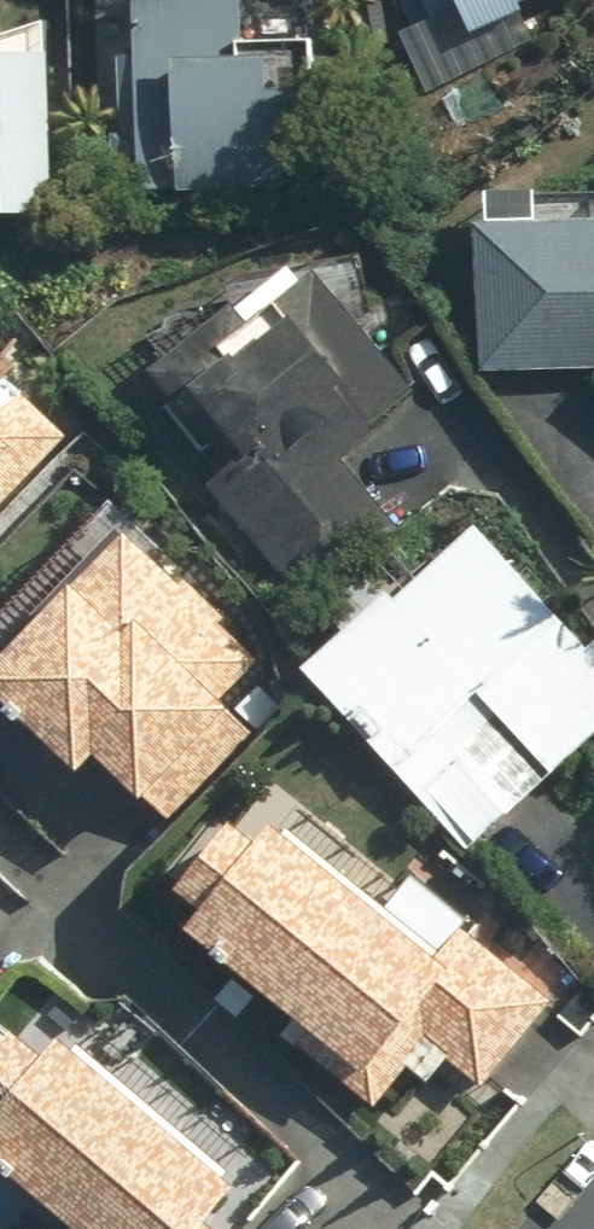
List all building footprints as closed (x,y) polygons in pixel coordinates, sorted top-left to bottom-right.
[(157,175),(344,175),(344,75),(295,75),(295,40),(267,40),(267,0),(157,0),(157,175)] [(445,46),(539,0),(422,0),(445,46)] [(0,42),(0,195),(70,194),(67,40),(0,42)] [(502,207),(502,354),(593,358),(593,207),(502,207)] [(272,308),(255,287),(155,364),(241,474),(221,489),(299,589),(399,513),(352,452),(438,386),(339,257),(272,308)] [(80,443),(0,359),(0,519),(80,443)] [(478,836),(593,732),(593,620),(496,510),(323,664),(478,836)] [(102,743),(118,729),(140,752),(129,763),(175,811),(260,730),(229,697),(272,655),(148,527),(16,654),(102,743)] [(564,994),(475,921),(461,937),(275,783),(200,872),(226,894),(211,912),(385,1057),(419,1016),(493,1078),(564,994)] [(66,1042),(34,1015),(0,1055),(0,1092),(13,1103),(0,1119),(0,1129),(108,1220),(101,1228),(230,1228),(216,1217),(258,1168),(85,1021),(66,1042)]
